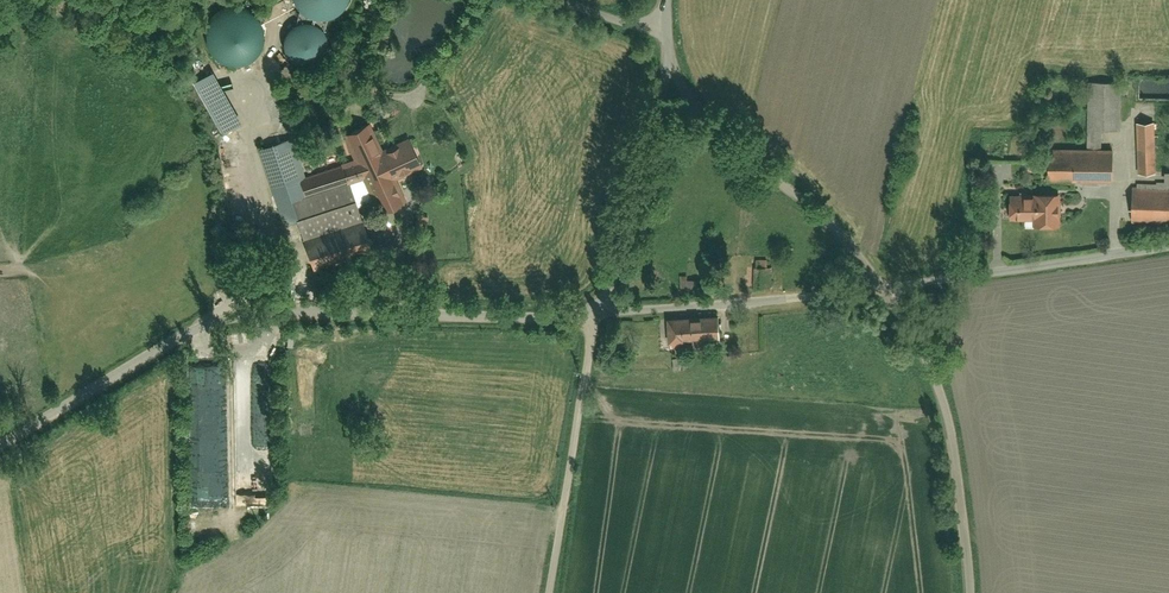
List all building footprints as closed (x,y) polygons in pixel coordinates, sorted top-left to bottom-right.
[(291,2),(300,15),(315,20),(330,18),(341,10),(345,0),(290,0),(291,2)] [(281,40),(281,56),(291,68),(304,72),(320,67),(329,54),(329,41),(320,27),(303,22),(287,29),(281,40)] [(224,127),(244,116),(223,77),(203,88),(224,127)] [(1102,131),(1122,131),(1121,83),(1088,83),(1089,154),(1047,155),(1047,183),(1110,182),(1109,154),(1102,154),(1102,131)] [(1137,125),(1137,176),(1156,176),(1156,125),(1137,125)] [(401,209),(394,191),(391,181),(418,172),(409,146),(378,157),(367,127),(342,136),(352,164),(309,179),(294,137),(258,150),(274,195),(284,192),(313,273),(374,251),(358,206),(373,201),(378,217),(401,209)] [(1134,222),(1168,222),(1168,192),(1134,192),(1134,222)] [(1011,223),(1038,223),(1038,230),(1059,229),(1059,195),(1038,196),(1038,200),(1010,200),(1011,223)] [(744,291),(771,291),(771,261),(744,261),(744,291)] [(678,280),(678,294),(699,294),(699,280),(678,280)] [(664,320),(666,345),(720,341),(718,316),(664,320)]
